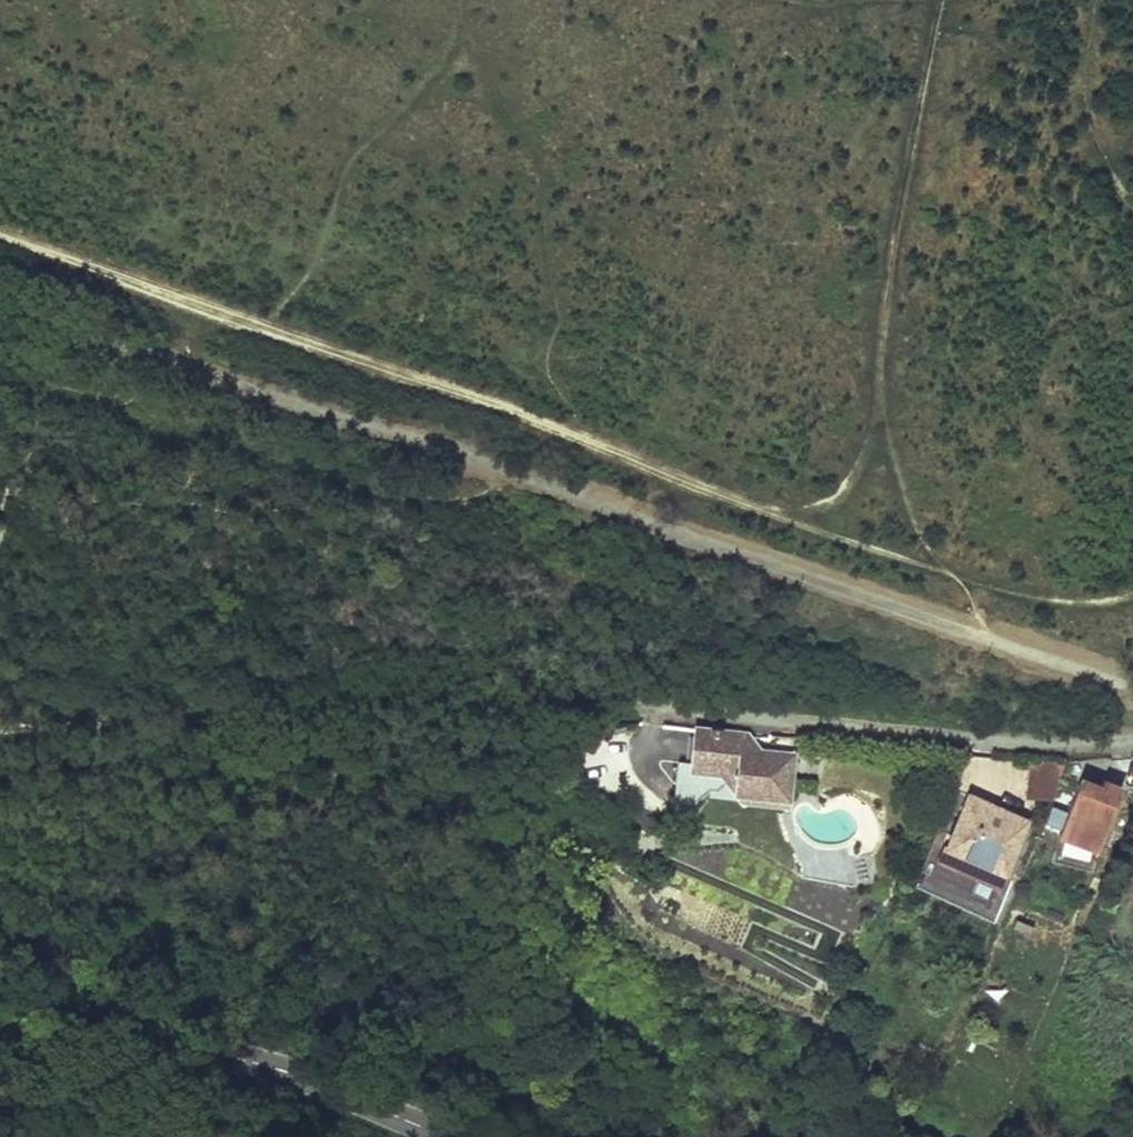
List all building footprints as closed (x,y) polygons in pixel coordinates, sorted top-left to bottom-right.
[(693,729),(689,763),(737,769),(754,794),(783,798),(789,754),(757,750),(754,752),(742,734),(718,731),(719,727),(707,726),(707,730),(693,729)] [(1031,760),(1028,793),(1056,796),(1066,760),(1031,760)] [(740,800),(782,806),(783,798),(754,794),(737,769),(725,779),(740,800)] [(1082,782),(1062,833),(1101,848),(1125,785),(1107,779),(1105,784),(1094,780),(1092,786),(1082,782)] [(969,795),(947,844),(1006,870),(1028,822),(969,795)] [(947,844),(940,861),(999,887),(1006,870),(947,844)]
